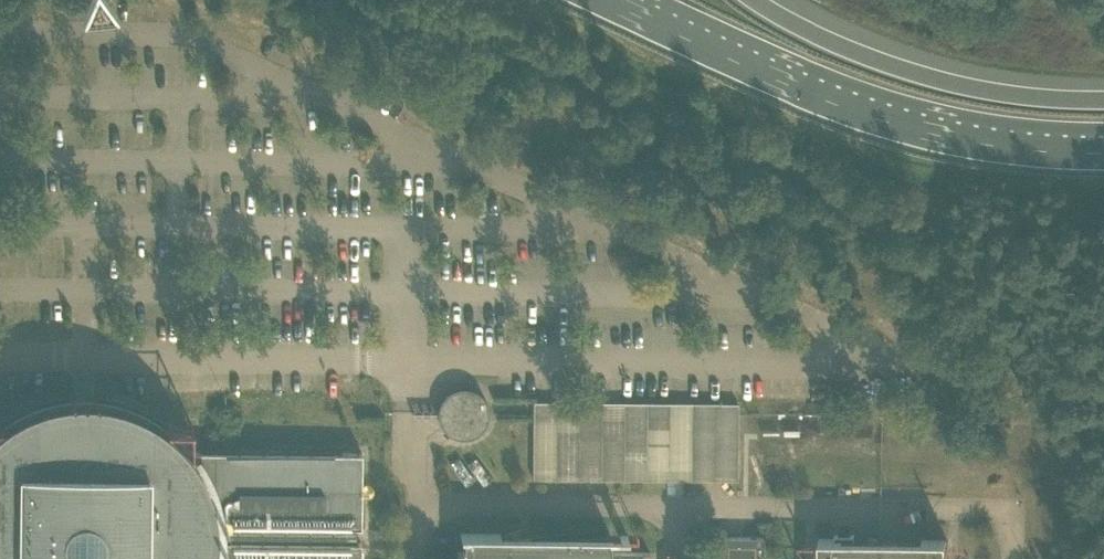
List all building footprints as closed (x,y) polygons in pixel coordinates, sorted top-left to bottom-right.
[(441,424),(442,426),(445,429),(446,430),(448,432),(450,434),(452,435),(456,436),(460,437),(465,437),(468,437),(471,436),(473,435),(475,435),(477,433),(479,432),(481,431),(483,428),(485,426),(486,424),(487,423),(488,419),(489,416),(489,412),(489,410),(489,408),(488,406),(488,403),(487,401),(486,399),(484,397),(483,395),(480,392),(479,391),(476,390),(474,389),(472,388),(471,387),(468,387),(463,386),(463,397),(460,398),(458,398),(456,399),(453,402),(451,404),(450,406),(449,407),(449,409),(449,412),(438,411),(438,413),(438,415),(439,419),(439,421),(440,423),(441,424)] [(361,543),(355,542),(355,527),(361,527),(362,453),(189,451),(185,445),(179,439),(172,432),(165,426),(157,420),(150,416),(142,411),(132,407),(123,404),(115,402),(104,399),(95,398),(88,398),(80,398),(72,398),(65,399),(58,400),(49,402),(40,404),(32,408),(24,411),(17,415),(9,420),(2,425),(0,426),(0,558),(361,558),(361,543)] [(533,477),(707,479),(737,480),(738,401),(533,400),(533,477)] [(611,552),(611,551),(609,535),(500,533),(460,533),(460,534),(463,534),(463,536),(463,545),(463,558),(612,558),(611,552)] [(721,536),(718,536),(718,558),(762,558),(762,536),(721,536)] [(948,541),(817,540),(817,558),(947,558),(948,541)]
